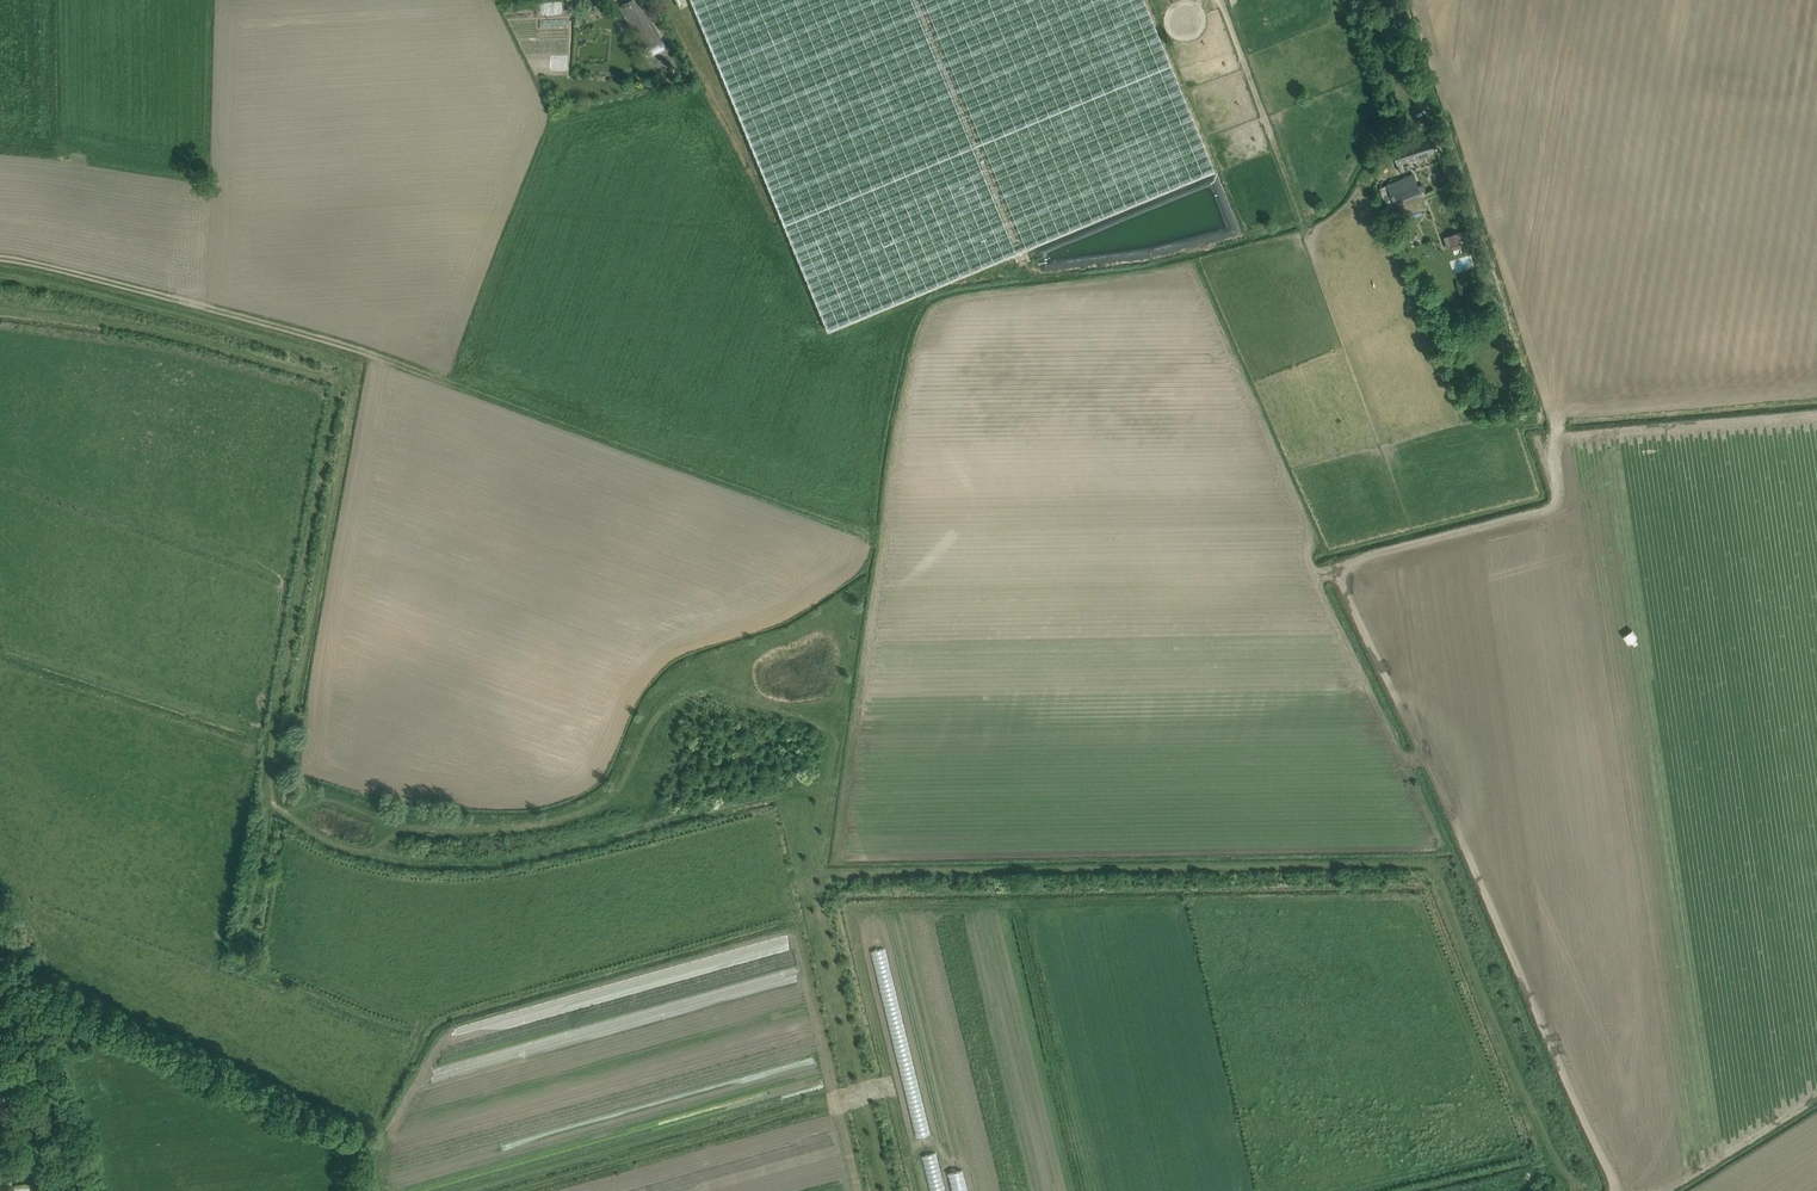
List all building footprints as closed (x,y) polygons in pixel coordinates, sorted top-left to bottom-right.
[(619,5),(642,48),(662,37),(642,0),(629,0),(619,5)] [(1171,65),(1144,0),(691,0),(784,225),(828,332),(1216,170),(1171,65)] [(1438,151),(1432,133),(1412,139),(1412,138),(1390,144),(1396,164),(1438,151)] [(1418,172),(1413,174),(1379,188),(1392,220),(1426,206),(1422,196),(1427,194),(1418,172)] [(1446,246),(1465,240),(1462,230),(1443,237),(1446,246)] [(1417,249),(1426,248),(1425,241),(1415,242),(1417,249)]
